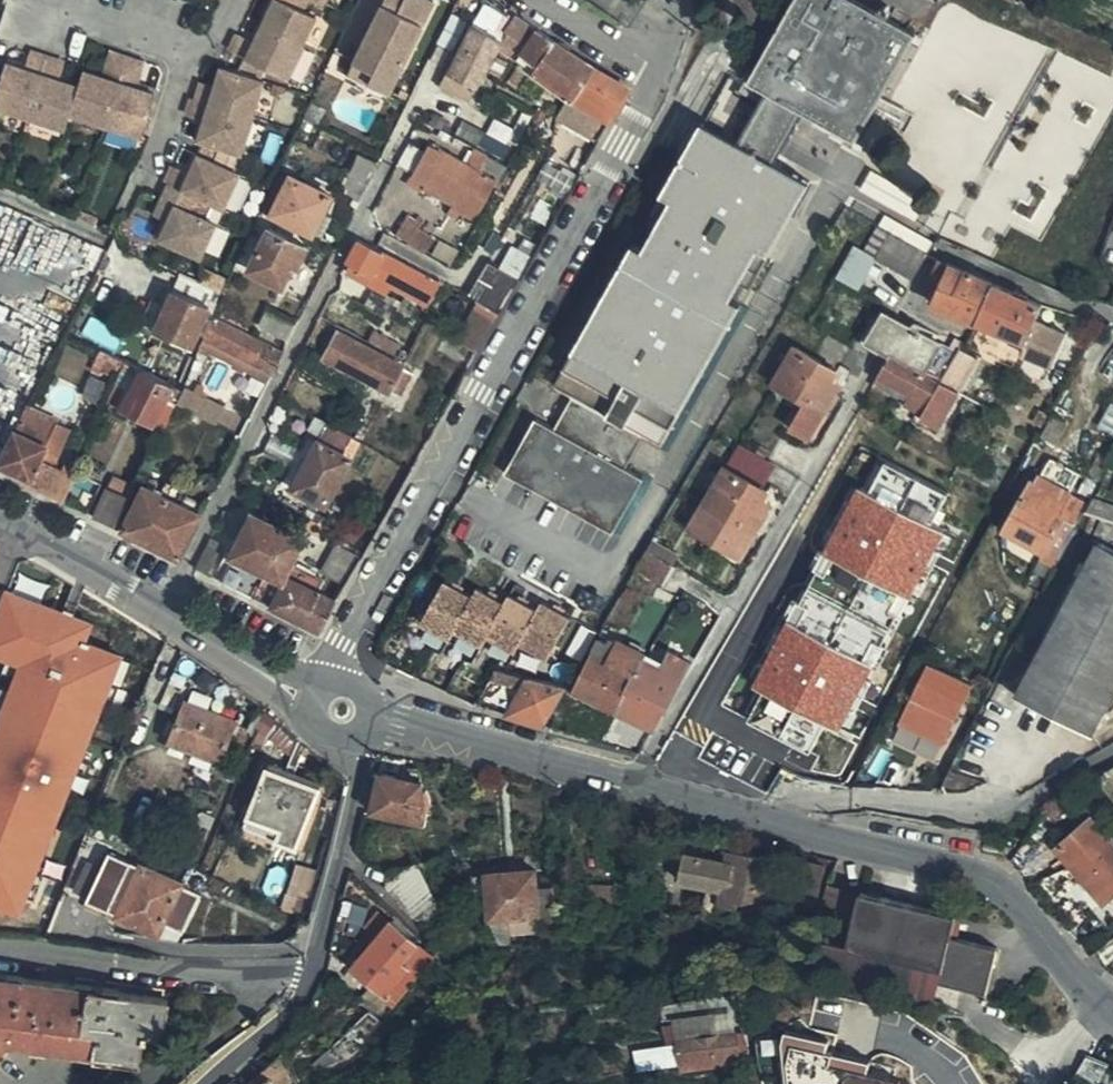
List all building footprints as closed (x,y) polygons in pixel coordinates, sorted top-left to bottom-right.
[(294,0),(279,0),(280,1),(276,8),(271,5),(261,25),(303,45),(317,18),(291,5),(294,0)] [(279,0),(274,0),(271,5),(276,8),(280,1),(279,0)] [(395,82),(435,1),(433,0),(404,0),(400,10),(385,3),(358,56),(375,64),(372,71),(395,82)] [(404,0),(386,0),(385,3),(400,10),(404,0)] [(768,92),(804,113),(857,142),(918,35),(855,0),(797,0),(750,83),(768,92)] [(526,47),(537,30),(532,27),(517,16),(506,35),(526,47)] [(286,80),(303,45),(261,25),(256,35),(262,39),(258,46),(252,43),(238,36),(230,52),(286,80)] [(446,75),(476,91),(502,41),(472,25),(446,75)] [(598,142),(629,88),(628,87),(592,67),(537,30),(526,47),(516,61),(559,91),(589,111),(596,115),(584,134),(598,142)] [(256,35),(252,43),(258,46),(262,39),(256,35)] [(77,85),(68,114),(105,126),(127,57),(110,51),(102,77),(100,82),(93,80),(95,74),(83,70),(77,85)] [(27,118),(47,59),(29,53),(25,68),(23,73),(15,71),(17,65),(5,61),(1,75),(0,74),(0,109),(27,118)] [(390,92),(395,82),(372,71),(375,64),(358,56),(350,72),(390,92)] [(127,57),(105,126),(142,138),(156,95),(144,90),(141,96),(134,93),(137,87),(145,62),(127,57)] [(47,59),(27,118),(62,129),(68,114),(77,85),(68,82),(65,88),(57,85),(59,78),(64,64),(47,59)] [(25,68),(17,65),(15,71),(23,73),(25,68)] [(193,100),(252,119),(263,83),(219,68),(215,80),(221,82),(218,89),(213,88),(213,87),(199,82),(193,100)] [(102,77),(95,74),(93,80),(100,82),(102,77)] [(471,102),(476,91),(446,75),(440,87),(471,102)] [(68,82),(59,78),(57,85),(65,88),(68,82)] [(141,96),(144,90),(137,87),(134,93),(141,96)] [(768,92),(746,132),(781,152),(804,113),(768,92)] [(240,155),(252,119),(193,100),(188,117),(202,121),(207,123),(205,132),(199,130),(195,141),(240,155)] [(579,131),(584,134),(596,115),(589,111),(579,131)] [(202,121),(199,130),(205,132),(207,123),(202,121)] [(741,143),(705,122),(645,229),(654,235),(646,249),(636,244),(558,386),(577,396),(557,429),(538,418),(507,473),(615,533),(644,480),(625,468),(645,435),(664,445),(742,305),(733,299),(741,283),(751,290),(811,182),(776,162),(741,143)] [(781,152),(746,132),(741,143),(776,162),(781,152)] [(508,168),(488,156),(479,174),(442,153),(440,155),(426,147),(410,177),(424,185),(421,189),(474,218),(495,183),(499,185),(508,168)] [(163,192),(193,206),(196,198),(222,210),(237,175),(196,156),(190,168),(196,171),(193,176),(187,174),(174,168),(163,192)] [(196,171),(190,168),(187,174),(193,176),(196,171)] [(357,203),(365,182),(347,174),(337,194),(357,203)] [(313,232),(323,211),(330,197),(289,177),(271,215),(312,234),(313,232)] [(190,213),(193,206),(163,192),(153,216),(166,222),(171,224),(167,232),(163,229),(158,240),(199,260),(215,225),(190,213)] [(332,215),(323,211),(313,232),(321,237),(332,215)] [(407,217),(399,234),(427,249),(436,232),(407,217)] [(166,222),(163,229),(167,232),(171,224),(166,222)] [(296,266),(306,246),(269,228),(248,269),(281,284),(292,264),(296,266)] [(878,260),(891,235),(882,230),(881,229),(867,253),(878,260)] [(910,278),(931,256),(891,235),(878,260),(879,260),(910,278)] [(434,293),(439,295),(446,283),(443,281),(441,280),(440,283),(357,240),(347,263),(351,266),(347,272),(387,292),(392,284),(429,304),(434,293)] [(873,272),(879,260),(878,260),(867,253),(855,246),(848,258),(873,272)] [(861,293),(873,272),(848,258),(836,279),(861,293)] [(500,314),(519,280),(488,262),(468,295),(478,301),(500,314)] [(969,274),(947,263),(928,303),(950,312),(969,274)] [(984,280),(969,274),(950,312),(979,324),(995,285),(984,280)] [(223,294),(222,294),(185,277),(178,292),(172,290),(164,307),(154,331),(190,348),(198,333),(205,336),(214,315),(223,294)] [(1030,345),(1043,324),(1039,321),(1044,306),(995,285),(979,324),(1030,345)] [(480,348),(500,314),(478,301),(456,340),(477,353),(480,348)] [(154,331),(164,307),(152,302),(143,323),(142,325),(154,331)] [(287,338),(296,322),(269,309),(260,326),(287,338)] [(960,353),(962,350),(967,343),(958,339),(953,351),(937,342),(940,335),(918,323),(915,330),(886,313),(868,343),(892,355),(945,383),(960,353)] [(274,373),(284,352),(214,315),(205,336),(204,337),(274,373)] [(1068,335),(1043,324),(1030,345),(1024,355),(1053,370),(1068,335)] [(49,341),(33,329),(18,351),(0,338),(0,379),(5,382),(0,389),(0,399),(5,403),(49,341)] [(402,369),(403,367),(337,332),(323,358),(389,393),(391,391),(402,397),(415,376),(402,369)] [(372,334),(367,342),(388,353),(393,344),(372,334)] [(270,381),(274,373),(204,337),(200,347),(270,381)] [(811,439),(841,386),(834,382),(840,373),(797,348),(776,385),(810,403),(794,430),(811,439)] [(120,377),(126,363),(100,350),(93,364),(120,377)] [(921,420),(939,430),(980,361),(962,350),(960,353),(945,383),(892,355),(885,368),(880,377),(912,394),(931,404),(923,417),(921,420)] [(177,401),(182,389),(136,368),(116,407),(153,424),(168,396),(177,401)] [(185,408),(217,425),(225,407),(183,387),(182,389),(177,401),(175,403),(185,408)] [(906,406),(923,417),(931,404),(912,394),(906,406)] [(178,424),(185,408),(175,403),(169,419),(178,424)] [(62,501),(74,475),(42,460),(57,422),(26,408),(0,459),(0,466),(35,483),(34,487),(62,501)] [(354,460),(364,443),(352,436),(342,453),(352,459),(354,460)] [(352,459),(342,453),(318,441),(291,488),(326,506),(352,459)] [(776,465),(742,445),(728,468),(763,487),(776,465)] [(829,721),(848,731),(948,524),(938,519),(952,489),(889,458),(875,487),(858,479),(758,684),(765,688),(749,720),(815,751),(829,721)] [(763,487),(728,468),(692,529),(742,557),(772,505),(765,501),(770,492),(763,487)] [(104,493),(130,504),(138,486),(112,475),(104,493)] [(176,503),(182,493),(184,489),(167,479),(159,494),(176,503)] [(1032,484),(1026,495),(1039,502),(1045,491),(1032,484)] [(129,534),(179,559),(201,515),(176,503),(159,494),(145,487),(123,530),(129,534)] [(94,516),(119,528),(130,504),(104,493),(94,516)] [(176,503),(201,515),(206,505),(182,493),(176,503)] [(1046,554),(1067,518),(1039,502),(1026,495),(1006,531),(1046,554)] [(1087,515),(1095,501),(1085,495),(1071,520),(1081,526),(1087,515)] [(294,617),(322,630),(337,603),(319,594),(325,581),(291,565),(303,539),(252,515),(221,580),(294,617)] [(1081,526),(1071,520),(1050,556),(1062,562),(1081,526)] [(668,548),(653,540),(647,551),(661,559),(668,548)] [(200,571),(212,578),(225,547),(214,541),(200,571)] [(1100,542),(1017,697),(1093,736),(1112,698),(1112,549),(1100,542)] [(321,572),(347,586),(361,561),(362,559),(336,544),(321,572)] [(9,567),(18,571),(26,553),(17,550),(9,567)] [(661,559),(647,551),(636,570),(665,585),(674,566),(661,559)] [(549,662),(574,618),(545,601),(540,610),(512,594),(508,604),(480,588),(475,597),(447,580),(422,624),(452,640),(457,631),(484,647),(489,638),(517,654),(522,646),(549,662)] [(576,691),(620,712),(621,711),(646,661),(648,657),(603,634),(576,691)] [(621,711),(620,712),(656,729),(668,704),(671,704),(691,663),(673,653),(665,671),(646,661),(621,711)] [(913,698),(958,719),(975,688),(929,667),(913,698)] [(500,670),(494,681),(518,687),(524,677),(500,670)] [(532,679),(511,716),(546,727),(569,688),(532,679)] [(238,722),(184,700),(168,740),(222,762),(238,722)] [(256,735),(259,728),(265,710),(261,706),(252,719),(246,731),(256,735)] [(288,756),(300,740),(265,710),(259,728),(288,756)] [(266,769),(248,817),(281,830),(277,842),(296,849),(319,791),(266,769)] [(426,784),(376,774),(368,809),(422,822),(425,812),(431,812),(434,805),(426,784)] [(281,830),(248,817),(244,829),(277,842),(281,830)] [(1093,818),(1058,849),(1104,905),(1112,897),(1112,843),(1093,818)] [(72,893),(87,900),(109,852),(94,846),(72,893)] [(109,852),(87,900),(85,902),(160,939),(165,928),(182,936),(202,897),(109,852)] [(737,854),(729,852),(727,864),(736,865),(737,854)] [(736,865),(727,864),(721,891),(718,909),(736,912),(738,905),(744,906),(767,901),(777,897),(780,886),(767,882),(770,859),(737,854),(736,865)] [(721,891),(727,864),(694,856),(688,884),(721,891)] [(818,914),(827,869),(795,862),(786,909),(818,914)] [(444,917),(421,864),(392,871),(388,890),(419,923),(444,917)] [(488,875),(490,921),(511,921),(513,936),(539,933),(537,919),(540,919),(538,872),(488,875)] [(597,915),(627,915),(627,899),(628,888),(598,887),(597,915)] [(862,896),(829,888),(817,918),(810,940),(826,944),(848,950),(862,896)] [(848,950),(826,944),(817,979),(935,1005),(939,986),(987,997),(999,952),(952,941),(957,919),(862,896),(848,950)] [(511,921),(490,921),(503,947),(513,946),(513,936),(511,921)] [(353,970),(386,999),(404,979),(427,953),(394,923),(353,970)] [(165,928),(160,939),(179,943),(182,936),(165,928)] [(164,1040),(170,1001),(0,976),(0,1049),(5,1043),(140,1062),(145,1037),(164,1040)] [(404,979),(386,999),(383,1002),(396,1016),(418,991),(404,979)] [(396,1016),(383,1002),(373,990),(362,1001),(373,1011),(352,1033),(315,1069),(326,1079),(357,1053),(396,1016)] [(737,1016),(708,1020),(710,1040),(740,1037),(737,1016)] [(710,1040),(708,1020),(676,1024),(682,1074),(750,1066),(749,1054),(742,1055),(740,1037),(710,1040)] [(843,1078),(852,1055),(841,1053),(845,1037),(791,1024),(782,1057),(818,1066),(812,1083),(859,1083),(843,1078)] [(277,1044),(261,1058),(273,1083),(285,1083),(294,1079),(277,1044)] [(261,1058),(233,1083),(273,1083),(261,1058)] [(1088,1058),(1072,1083),(1098,1083),(1109,1067),(1088,1058)]
